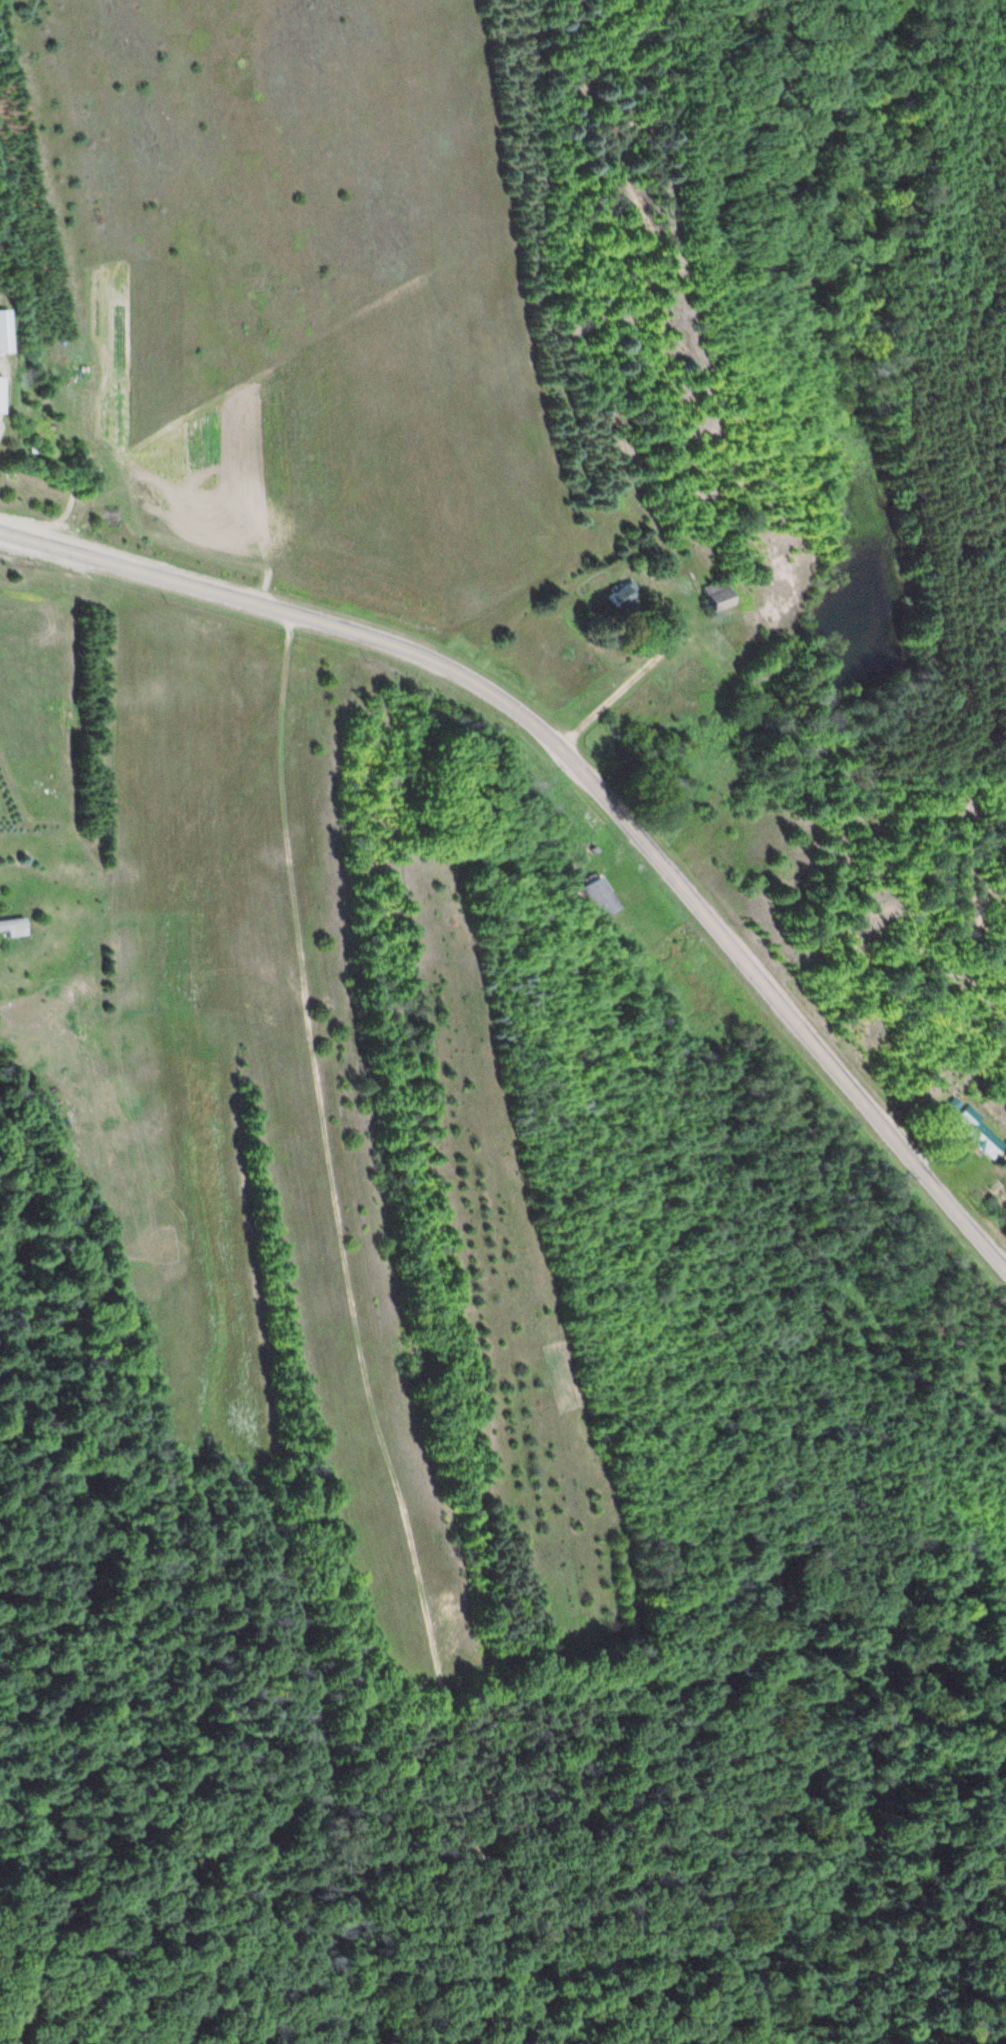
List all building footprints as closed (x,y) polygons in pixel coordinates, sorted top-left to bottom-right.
[(10,354),(9,311),(0,311),(0,354),(10,354)] [(699,588),(709,613),(731,605),(721,580),(699,588)] [(605,597),(613,610),(621,605),(628,616),(636,611),(627,597),(636,592),(630,582),(605,597)] [(743,676),(746,684),(762,677),(759,669),(743,676)] [(618,908),(599,878),(582,888),(601,919),(618,908)] [(24,919),(0,921),(0,934),(7,934),(7,938),(25,937),(24,919)] [(991,1161),(1005,1145),(967,1106),(952,1121),(991,1161)]
